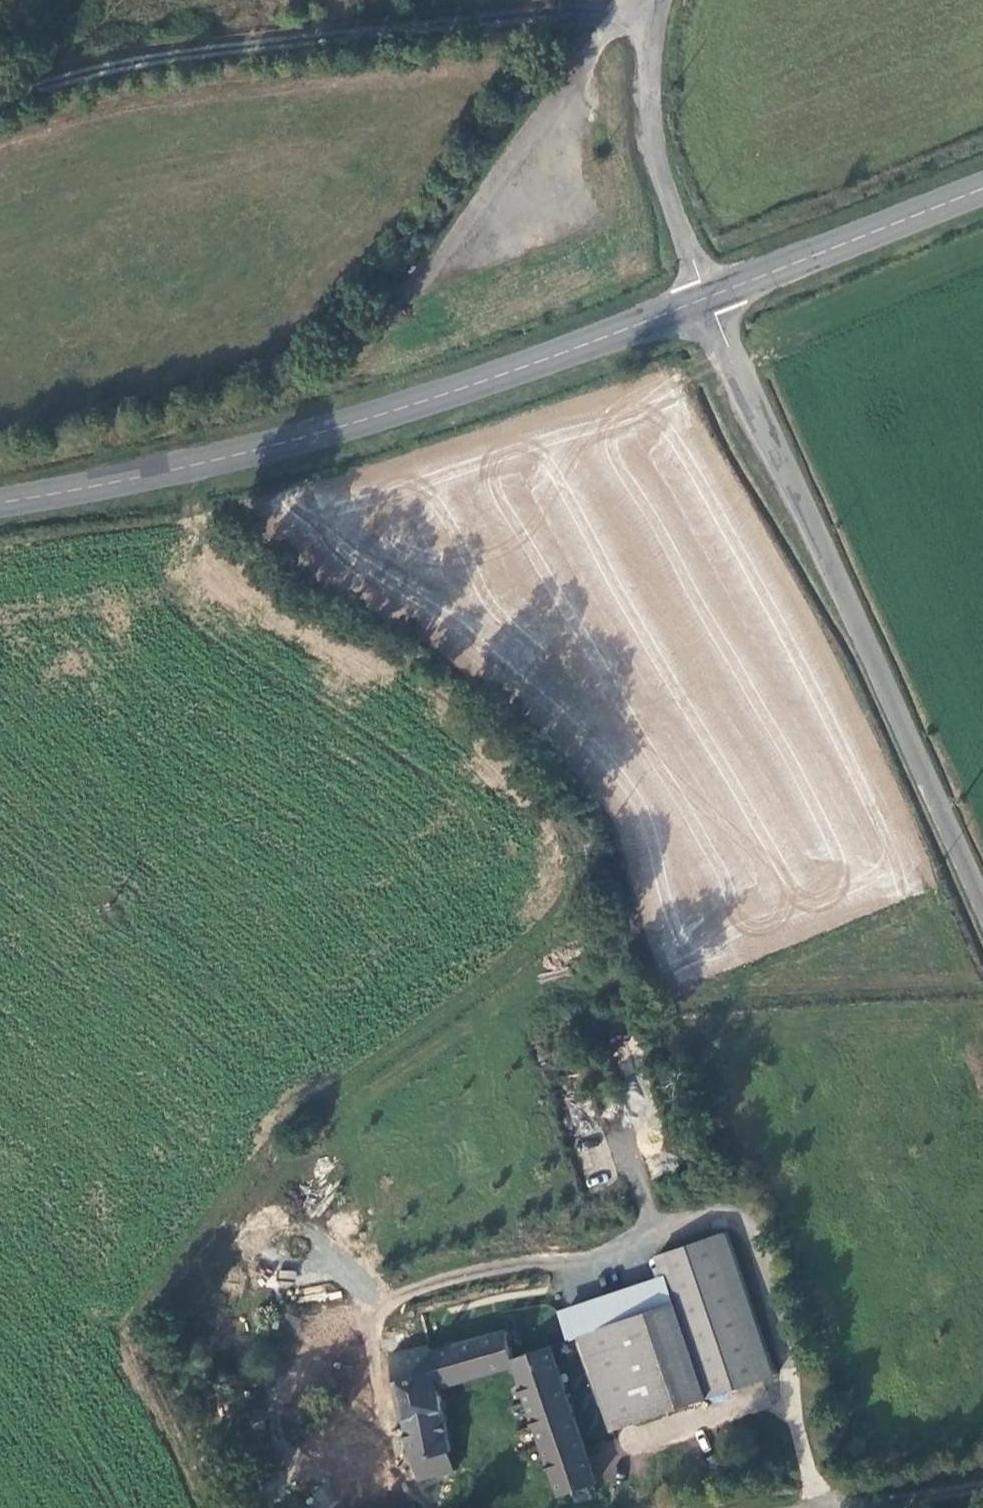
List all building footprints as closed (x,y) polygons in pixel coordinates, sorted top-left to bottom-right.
[(659,1249),(675,1300),(709,1392),(760,1373),(712,1231),(659,1249)] [(614,1423),(709,1392),(675,1300),(581,1331),(614,1423)] [(515,1354),(509,1336),(507,1327),(503,1328),(429,1347),(428,1343),(390,1351),(411,1455),(451,1447),(437,1383),(477,1373),(516,1364),(522,1381),(561,1490),(598,1478),(550,1343),(515,1354)] [(482,1391),(522,1381),(516,1364),(477,1373),(482,1391)]
